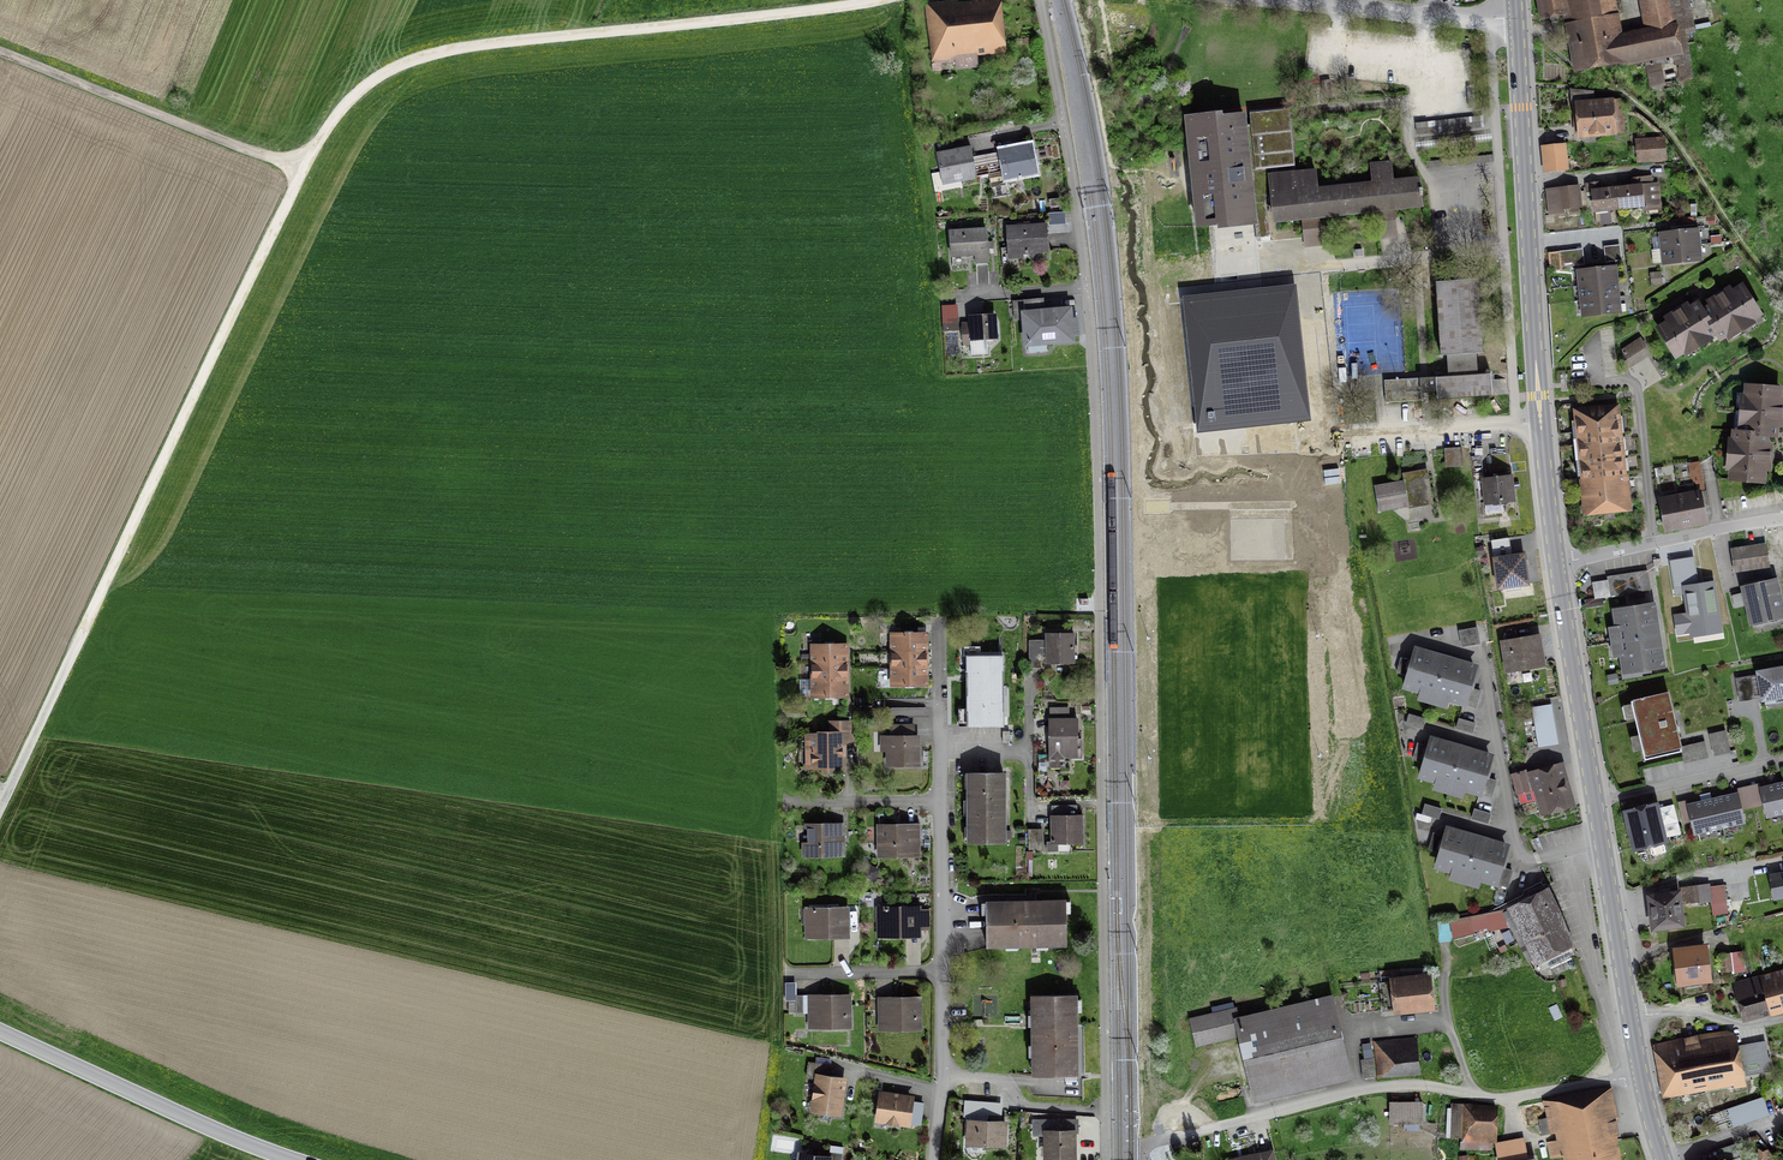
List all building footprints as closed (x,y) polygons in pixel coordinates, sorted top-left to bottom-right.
[(1543,15),(1569,11),(1567,0),(1540,0),(1543,15)] [(1580,68),(1625,59),(1614,0),(1567,0),(1569,11),(1580,68)] [(1652,9),(1678,4),(1677,0),(1651,0),(1652,9)] [(992,8),(925,15),(929,59),(953,56),(954,68),(972,66),(971,53),(996,51),(992,8)] [(1683,28),(1627,39),(1632,61),(1643,59),(1688,50),(1683,28)] [(1688,50),(1643,59),(1648,86),(1693,77),(1688,50)] [(1617,103),(1577,106),(1579,142),(1619,139),(1617,103)] [(1286,109),(1191,119),(1202,230),(1420,207),(1418,182),(1315,193),(1313,172),(1293,174),(1286,109)] [(1668,141),(1637,143),(1639,167),(1669,164),(1668,141)] [(998,152),(999,154),(973,159),(971,148),(956,150),(937,154),(942,183),(989,175),(994,197),(1011,193),(1008,178),(1038,172),(1032,145),(1016,149),(998,152)] [(1568,148),(1542,150),(1545,175),(1570,173),(1568,148)] [(1614,190),(1616,214),(1661,210),(1659,186),(1614,190)] [(1581,188),(1548,192),(1550,214),(1583,210),(1581,188)] [(1616,214),(1614,190),(1593,191),(1595,215),(1616,214)] [(1048,227),(1007,230),(1009,261),(1050,259),(1048,227)] [(988,231),(950,234),(952,261),(990,258),(988,231)] [(1661,235),(1662,247),(1652,249),(1653,264),(1700,258),(1699,248),(1698,240),(1697,231),(1661,235)] [(1622,249),(1605,251),(1606,265),(1623,263),(1622,249)] [(1583,253),(1561,256),(1563,270),(1584,268),(1583,253)] [(1616,286),(1615,275),(1614,268),(1580,271),(1585,316),(1619,313),(1618,302),(1616,286)] [(1480,372),(1475,283),(1440,285),(1445,377),(1387,380),(1388,399),(1491,393),(1490,371),(1480,372)] [(1722,298),(1702,310),(1699,304),(1681,315),(1656,330),(1672,358),(1716,332),(1720,339),(1761,314),(1744,285),(1722,298)] [(1204,426),(1306,415),(1292,291),(1190,302),(1204,426)] [(1042,299),(1014,301),(1015,319),(1022,319),(1021,310),(1043,309),(1042,299)] [(1071,310),(1025,314),(1028,348),(1074,344),(1071,310)] [(996,317),(970,320),(972,345),(998,343),(996,317)] [(1641,338),(1622,349),(1628,360),(1648,348),(1641,338)] [(1739,430),(1766,433),(1780,434),(1782,400),(1782,388),(1743,385),(1739,430)] [(1585,477),(1622,473),(1616,412),(1572,417),(1578,478),(1585,477)] [(1739,430),(1733,430),(1728,481),(1761,484),(1766,433),(1739,430)] [(1462,452),(1448,451),(1447,466),(1461,467),(1462,452)] [(1622,473),(1585,477),(1588,506),(1625,502),(1622,473)] [(1417,478),(1376,485),(1380,508),(1409,503),(1408,499),(1423,496),(1423,501),(1433,499),(1429,476),(1417,478)] [(1508,478),(1483,481),(1485,501),(1510,498),(1508,478)] [(1702,490),(1660,498),(1666,533),(1709,525),(1702,490)] [(1511,538),(1493,541),(1498,589),(1527,586),(1524,555),(1513,556),(1511,538)] [(1734,550),(1737,571),(1769,566),(1766,545),(1734,550)] [(1646,571),(1596,578),(1598,598),(1649,590),(1646,571)] [(1743,588),(1751,629),(1782,622),(1782,603),(1778,580),(1743,588)] [(1714,582),(1684,587),(1689,614),(1675,616),(1678,634),(1691,632),(1692,636),(1722,632),(1714,582)] [(1623,672),(1662,666),(1652,609),(1613,615),(1623,672)] [(1476,626),(1460,629),(1463,644),(1479,641),(1476,626)] [(927,684),(926,672),(926,654),(926,646),(925,633),(892,634),(894,685),(927,684)] [(1073,640),(1050,640),(1050,666),(1074,666),(1073,640)] [(1513,672),(1544,668),(1540,641),(1509,645),(1513,672)] [(845,645),(813,646),(814,697),(847,696),(846,681),(846,665),(846,658),(845,645)] [(1042,646),(1030,646),(1030,666),(1042,666),(1042,646)] [(1475,673),(1416,655),(1405,691),(1463,708),(1470,687),(1475,673)] [(1003,656),(968,656),(969,724),(1004,723),(1003,656)] [(1782,698),(1782,672),(1762,676),(1767,701),(1782,698)] [(1483,691),(1470,687),(1463,708),(1457,728),(1470,733),(1483,691)] [(1669,692),(1632,701),(1646,761),(1683,752),(1669,692)] [(1549,704),(1532,707),(1539,744),(1556,741),(1549,704)] [(1424,718),(1409,713),(1405,724),(1420,728),(1424,718)] [(1080,723),(1052,724),(1052,757),(1081,756),(1080,723)] [(888,737),(888,766),(921,766),(920,737),(888,737)] [(843,738),(807,738),(808,773),(844,772),(843,738)] [(1488,759),(1434,743),(1424,778),(1478,794),(1488,759)] [(1574,812),(1560,766),(1533,775),(1547,821),(1574,812)] [(1005,780),(969,780),(969,839),(1006,839),(1005,780)] [(1782,812),(1782,784),(1761,789),(1767,816),(1782,812)] [(1736,798),(1713,802),(1718,827),(1741,822),(1736,798)] [(1697,831),(1718,827),(1713,802),(1692,806),(1697,831)] [(1440,808),(1424,803),(1422,813),(1437,817),(1440,808)] [(1656,807),(1628,813),(1635,847),(1663,841),(1656,807)] [(1490,813),(1475,808),(1472,819),(1487,823),(1490,813)] [(1080,820),(1057,820),(1057,844),(1080,843),(1080,820)] [(805,857),(844,857),(843,828),(804,828),(805,857)] [(881,856),(917,855),(917,828),(881,828),(881,856)] [(1043,829),(1029,830),(1030,851),(1044,851),(1043,829)] [(1506,849),(1449,833),(1439,867),(1496,883),(1506,849)] [(1777,899),(1782,898),(1782,877),(1774,879),(1777,899)] [(1709,885),(1684,888),(1686,903),(1711,900),(1709,885)] [(1534,958),(1567,942),(1546,895),(1512,911),(1534,958)] [(1679,899),(1651,902),(1655,934),(1683,931),(1679,899)] [(1063,907),(990,908),(991,945),(1063,944),(1063,907)] [(848,912),(808,913),(808,940),(849,939),(848,912)] [(919,912),(881,912),(882,938),(919,938),(919,912)] [(1706,952),(1678,955),(1681,985),(1709,982),(1706,952)] [(1730,953),(1720,955),(1723,972),(1733,970),(1730,953)] [(1430,976),(1391,980),(1394,1017),(1434,1013),(1430,976)] [(1739,991),(1748,1022),(1782,1012),(1782,978),(1739,991)] [(821,995),(796,995),(796,1012),(811,1012),(811,1026),(852,1026),(851,996),(825,997),(821,997),(821,995)] [(1238,1007),(1190,1019),(1197,1046),(1244,1034),(1260,1098),(1349,1076),(1330,996),(1241,1018),(1238,1007)] [(895,999),(881,999),(881,1016),(892,1015),(892,1026),(920,1026),(919,999),(895,999)] [(1076,1004),(1035,1004),(1035,1071),(1077,1071),(1076,1004)] [(1673,1098),(1740,1086),(1731,1039),(1665,1052),(1673,1098)] [(1761,1041),(1742,1045),(1748,1074),(1767,1070),(1761,1041)] [(1418,1043),(1375,1046),(1377,1058),(1378,1076),(1378,1083),(1421,1079),(1418,1043)] [(1377,1058),(1362,1059),(1363,1077),(1378,1076),(1377,1058)] [(843,1080),(819,1077),(815,1110),(839,1113),(843,1080)] [(1598,1089),(1562,1096),(1551,1100),(1544,1101),(1548,1118),(1539,1120),(1542,1134),(1568,1129),(1570,1138),(1551,1142),(1554,1157),(1564,1155),(1565,1159),(1613,1159),(1598,1089)] [(1770,1112),(1764,1091),(1728,1102),(1734,1123),(1770,1112)] [(879,1117),(909,1122),(912,1097),(883,1093),(879,1117)] [(1003,1102),(965,1100),(964,1113),(1002,1114),(1003,1102)] [(1464,1104),(1453,1104),(1452,1138),(1463,1138),(1463,1145),(1464,1145),(1464,1157),(1488,1158),(1488,1150),(1492,1150),(1493,1113),(1464,1112),(1464,1104)] [(1423,1106),(1391,1107),(1391,1127),(1424,1126),(1423,1106)] [(994,1123),(969,1122),(969,1143),(1004,1144),(1005,1124),(994,1123)] [(1072,1123),(1048,1123),(1049,1155),(1073,1155),(1072,1123)] [(1496,1144),(1499,1159),(1527,1159),(1525,1151),(1508,1154),(1506,1142),(1496,1144)]
